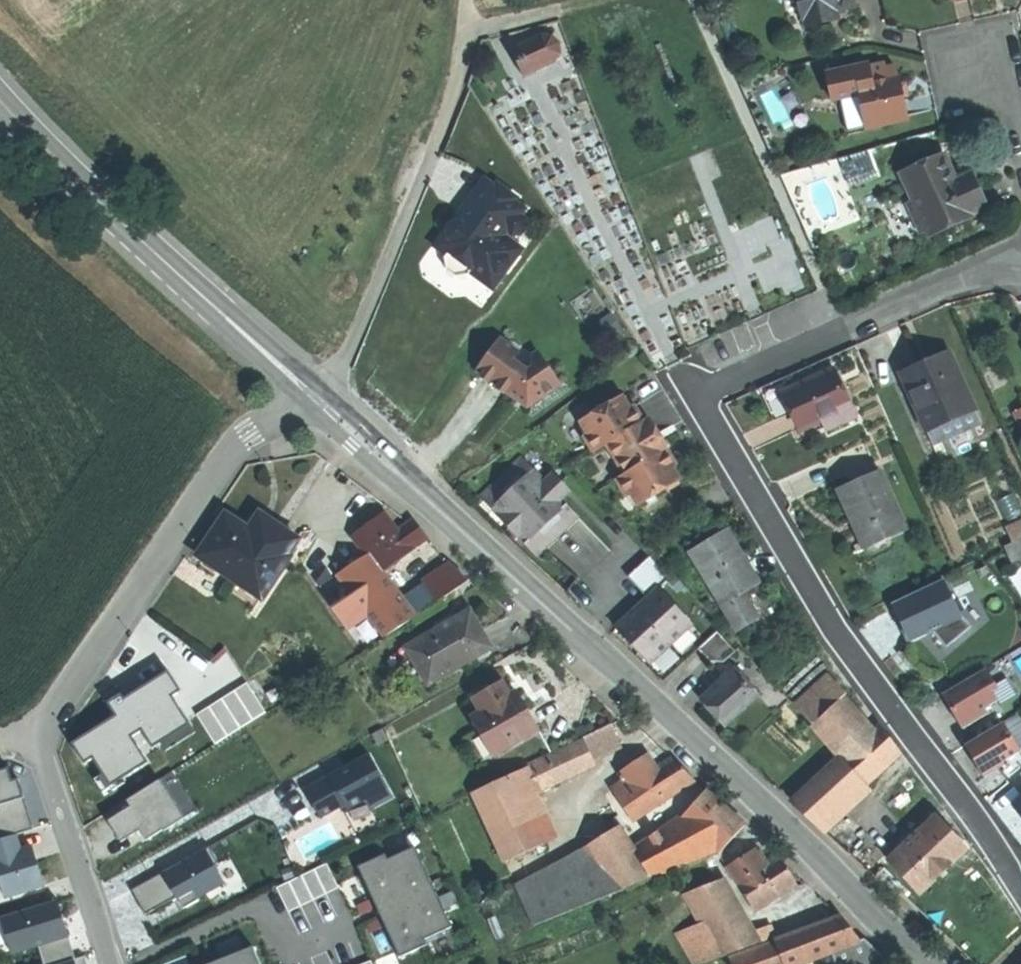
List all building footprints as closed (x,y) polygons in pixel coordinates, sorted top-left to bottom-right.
[(804,21),(807,20),(809,28),(839,20),(837,12),(847,9),(855,7),(854,0),(799,0),(804,21)] [(539,38),(512,50),(524,74),(552,61),(554,55),(554,45),(546,40),(539,38)] [(859,85),(899,77),(897,67),(887,69),(886,65),(871,68),(870,64),(827,73),(833,101),(855,97),(853,88),(859,86),(859,85)] [(903,96),(899,77),(859,85),(859,86),(869,129),(909,121),(903,96)] [(946,157),(904,175),(931,237),(949,229),(949,228),(972,218),(971,215),(986,209),(971,175),(956,181),(952,172),(946,157)] [(464,217),(489,183),(485,180),(460,214),(464,217)] [(505,237),(509,233),(513,236),(522,235),(526,229),(525,220),(520,216),(525,210),(515,202),(517,199),(498,184),(496,188),(489,183),(464,217),(460,214),(444,236),(451,240),(453,250),(448,257),(446,258),(447,271),(451,274),(457,278),(468,276),(470,274),(476,266),(485,265),(502,278),(523,250),(505,237)] [(435,248),(448,257),(453,250),(451,240),(444,236),(435,248)] [(485,265),(476,266),(470,274),(493,290),(502,278),(485,265)] [(496,386),(516,401),(521,395),(528,400),(535,395),(539,401),(561,387),(545,362),(529,372),(514,361),(519,353),(501,339),(477,372),(496,386)] [(925,367),(903,377),(928,432),(977,410),(952,355),(925,367)] [(837,372),(790,394),(799,414),(806,431),(823,423),(827,431),(857,417),(837,372)] [(521,395),(516,401),(528,409),(539,401),(535,395),(528,400),(521,395)] [(658,435),(660,434),(651,419),(649,420),(648,418),(644,421),(634,406),(630,408),(622,395),(581,421),(589,433),(584,436),(595,452),(607,444),(626,474),(618,479),(628,495),(632,492),(640,505),(679,480),(672,468),(677,465),(666,448),(658,435)] [(668,447),(660,434),(658,435),(666,448),(668,447)] [(523,457),(481,497),(493,510),(501,502),(516,518),(533,536),(525,543),(537,556),(579,517),(562,499),(562,483),(553,474),(545,482),(523,457)] [(881,473),(841,491),(848,509),(853,519),(855,518),(869,549),(907,532),(881,473)] [(264,530),(254,523),(250,528),(226,512),(198,554),(237,581),(240,576),(265,593),(290,557),(287,555),(298,539),(282,529),(270,521),(264,530)] [(420,529),(414,520),(413,519),(409,522),(397,530),(385,513),(384,514),(354,536),(367,554),(369,552),(381,570),(427,538),(420,529)] [(260,514),(254,523),(264,530),(270,521),(260,514)] [(727,529),(690,552),(738,629),(758,616),(743,592),(759,582),(743,556),(727,529)] [(1007,547),(1015,562),(1020,559),(1020,540),(1007,547)] [(414,616),(381,570),(369,552),(367,554),(340,573),(368,612),(385,636),(414,616)] [(628,577),(648,599),(659,588),(670,578),(650,557),(628,577)] [(309,573),(319,588),(340,573),(329,559),(309,573)] [(426,582),(431,589),(436,596),(439,601),(470,580),(453,565),(426,582)] [(347,627),(368,612),(340,573),(319,588),(347,627)] [(240,576),(237,581),(262,598),(265,593),(240,576)] [(944,579),(915,593),(916,594),(908,598),(913,610),(900,617),(897,618),(909,644),(927,636),(942,628),(954,642),(955,642),(973,627),(959,611),(951,593),(944,579)] [(659,588),(648,599),(642,604),(642,613),(634,612),(617,628),(644,659),(653,651),(657,656),(685,631),(680,625),(687,619),(659,588)] [(436,596),(431,589),(426,592),(431,599),(436,596)] [(893,603),(900,617),(913,610),(908,598),(916,594),(915,593),(893,603)] [(408,648),(422,671),(429,684),(492,648),(482,631),(471,612),(408,648)] [(941,653),(954,642),(942,628),(927,636),(941,653)] [(719,631),(698,649),(710,662),(724,663),(737,651),(719,631)] [(402,676),(422,671),(408,648),(392,657),(391,658),(402,676)] [(122,717),(76,741),(88,764),(102,756),(116,782),(152,763),(136,735),(152,726),(165,751),(200,732),(180,696),(191,690),(178,667),(114,702),(122,717)] [(726,727),(761,696),(736,668),(710,691),(714,695),(705,703),(714,714),(726,727)] [(985,709),(998,701),(991,688),(996,685),(987,669),(944,694),(944,695),(949,692),(955,702),(950,705),(964,729),(988,715),(985,709)] [(813,724),(843,697),(825,676),(794,703),(813,724)] [(251,681),(199,712),(217,743),(269,711),(251,681)] [(473,718),(483,735),(495,755),(540,729),(526,706),(518,692),(511,696),(503,683),(476,698),(483,712),(473,718)] [(701,699),(705,703),(714,695),(710,691),(701,699)] [(949,692),(944,695),(950,705),(955,702),(949,692)] [(843,758),(874,731),(843,697),(813,724),(843,758)] [(1006,760),(1020,751),(1004,722),(966,744),(967,745),(972,742),(978,752),(973,756),(986,777),(1005,766),(1006,760)] [(620,745),(610,725),(582,738),(584,741),(512,775),(523,798),(596,764),(593,758),(620,745)] [(881,725),(874,731),(843,758),(865,782),(900,751),(881,725)] [(481,763),(495,755),(483,735),(469,743),(479,759),(481,763)] [(972,742),(967,745),(973,756),(978,752),(972,742)] [(371,808),(398,797),(378,752),(307,783),(323,819),(368,800),(371,808)] [(658,769),(649,755),(622,774),(626,780),(630,787),(658,769)] [(684,770),(673,760),(658,769),(630,787),(647,812),(695,781),(684,770)] [(828,774),(850,797),(864,783),(842,760),(828,774)] [(0,770),(0,826),(3,835),(48,821),(37,784),(25,787),(18,765),(0,770)] [(173,771),(160,779),(184,816),(196,808),(173,771)] [(850,797),(828,774),(796,803),(819,827),(850,797)] [(512,775),(497,782),(497,781),(474,792),(506,861),(544,843),(523,798),(512,775)] [(160,779),(104,814),(120,839),(138,827),(147,840),(184,816),(160,779)] [(916,837),(937,817),(902,779),(880,800),(916,837)] [(634,821),(647,812),(630,787),(626,780),(613,790),(634,821)] [(720,855),(745,827),(706,791),(680,820),(716,852),(720,855)] [(938,818),(937,817),(916,837),(914,839),(889,862),(890,863),(906,879),(919,894),(967,849),(938,818)] [(613,829),(618,825),(615,820),(609,824),(613,829)] [(716,852),(680,820),(636,852),(652,877),(716,852)] [(652,877),(636,852),(626,836),(619,826),(588,846),(589,848),(617,891),(652,877)] [(36,859),(33,860),(30,848),(21,851),(16,835),(0,840),(0,879),(6,897),(44,885),(36,859)] [(210,846),(132,889),(145,914),(177,896),(178,898),(180,901),(182,899),(186,907),(199,900),(197,897),(224,882),(214,865),(219,862),(210,846)] [(386,854),(358,866),(400,957),(428,944),(425,939),(452,927),(415,847),(388,859),(386,854)] [(769,865),(758,847),(728,867),(739,885),(769,865)] [(516,886),(534,925),(617,891),(589,848),(587,849),(588,850),(516,886)] [(781,858),(769,865),(739,885),(755,910),(797,884),(789,871),(781,858)] [(327,863),(277,887),(289,912),(339,888),(327,863)] [(695,963),(704,963),(738,952),(755,946),(750,935),(723,880),(684,895),(701,924),(678,932),(695,963)] [(45,963),(61,963),(76,959),(67,930),(58,900),(2,917),(10,946),(13,954),(39,945),(45,963)] [(10,946),(2,917),(0,918),(0,949),(10,946)] [(842,917),(816,926),(827,955),(832,953),(861,943),(861,942),(852,931),(842,917)] [(776,938),(782,936),(778,924),(750,935),(755,946),(776,938)] [(777,941),(785,963),(803,963),(827,955),(816,926),(777,941)] [(738,952),(743,963),(785,963),(777,941),(776,938),(755,946),(738,952)] [(861,942),(861,943),(832,953),(836,963),(887,963),(889,961),(866,940),(861,942)] [(210,963),(260,963),(253,947),(210,963)] [(803,963),(836,963),(832,953),(827,955),(803,963)]
